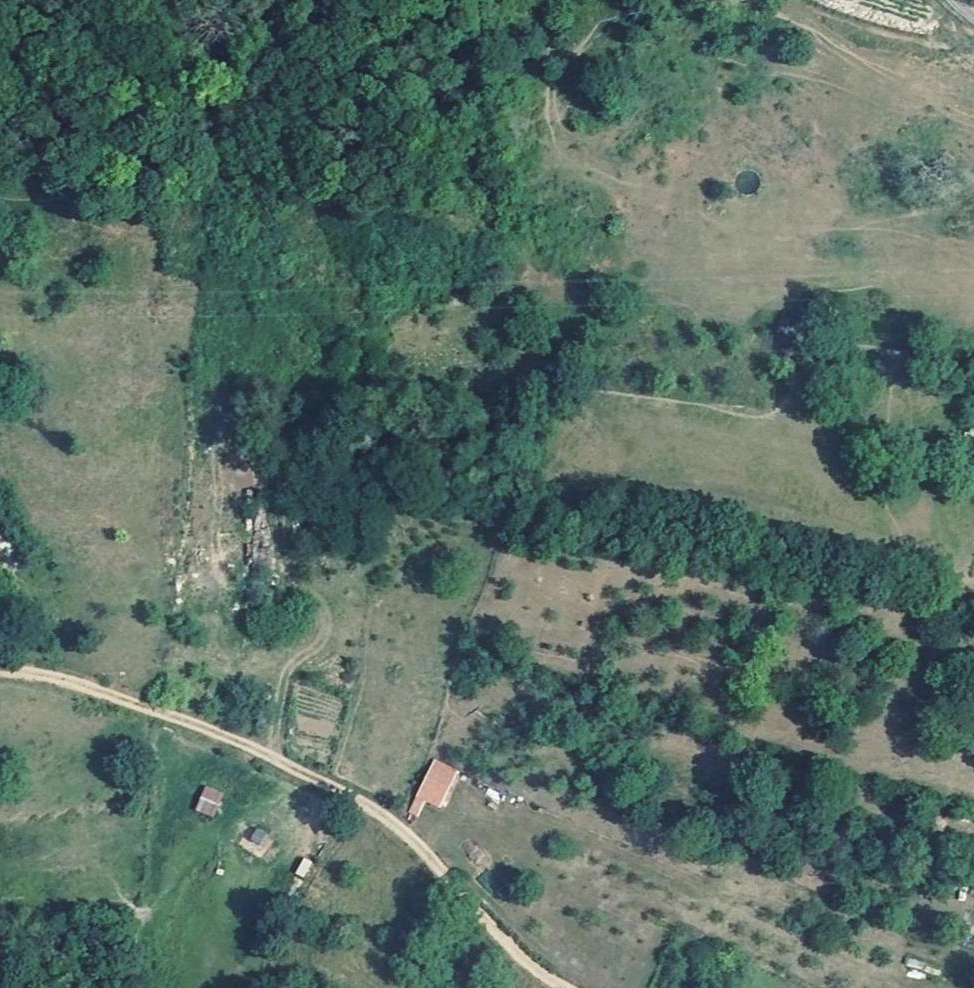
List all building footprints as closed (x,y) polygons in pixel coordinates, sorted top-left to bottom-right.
[(417,817),(424,801),(440,808),(456,769),(431,758),(408,813),(417,817)] [(216,816),(223,791),(202,785),(195,810),(216,816)] [(244,836),(250,850),(269,842),(263,827),(244,836)]
